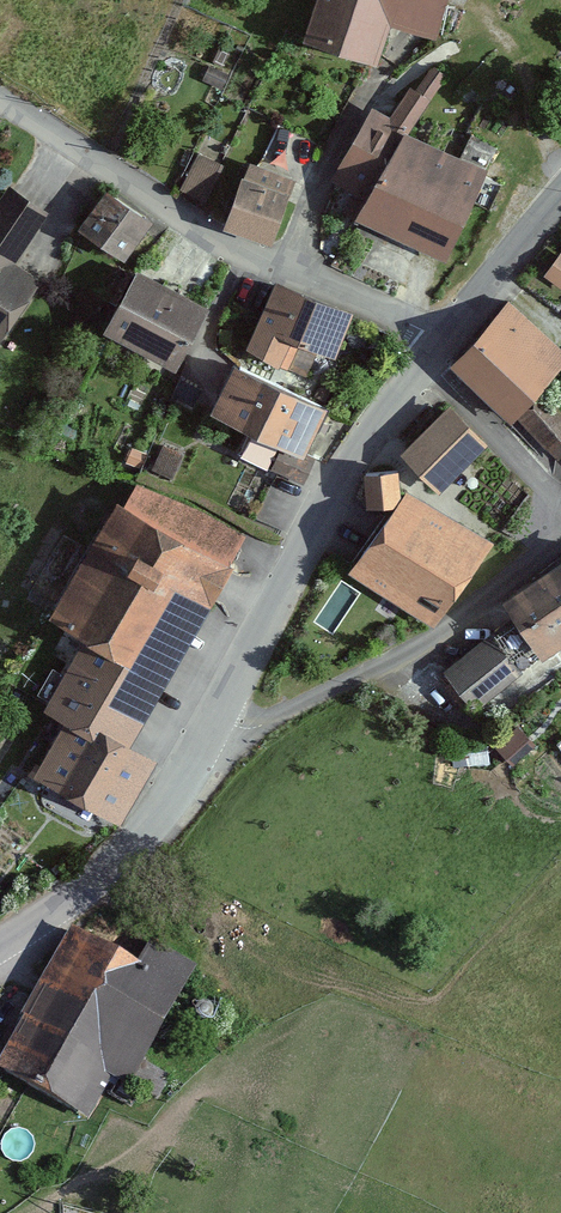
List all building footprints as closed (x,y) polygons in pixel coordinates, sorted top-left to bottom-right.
[(354,0),(328,0),(317,38),(377,56),(390,11),(354,0)] [(390,11),(448,28),(457,0),(354,0),(390,11)] [(466,155),(376,115),(345,184),(373,196),(364,217),(449,255),(497,148),(474,137),(466,155)] [(181,194),(229,209),(244,163),(195,147),(181,194)] [(295,190),(246,172),(228,223),(277,241),(295,190)] [(10,184),(0,199),(0,343),(39,283),(14,267),(51,210),(10,184)] [(151,217),(109,190),(84,228),(126,256),(151,217)] [(544,271),(560,283),(560,247),(544,271)] [(213,307),(140,269),(109,328),(182,366),(213,307)] [(352,317),(281,286),(253,351),(309,375),(320,350),(335,357),(352,317)] [(461,362),(516,414),(560,366),(560,345),(517,303),(461,362)] [(265,433),(287,386),(239,364),(218,411),(265,433)] [(334,407),(287,386),(265,433),(312,454),(334,407)] [(524,419),(560,460),(560,414),(547,398),(524,419)] [(451,410),(407,454),(445,491),(488,448),(451,410)] [(272,458),(278,444),(249,433),(244,448),(272,458)] [(318,463),(286,448),(277,468),(309,483),(318,463)] [(402,472),(369,474),(371,495),(404,492),(402,472)] [(486,545),(408,496),(358,576),(435,625),(486,545)] [(38,779),(112,821),(147,757),(111,737),(190,596),(210,607),(233,567),(121,505),(56,621),(88,639),(48,712),(69,723),(38,779)] [(509,603),(518,618),(445,667),(472,708),(545,660),(538,649),(560,634),(560,568),(509,603)] [(495,734),(512,758),(536,740),(518,717),(495,734)] [(147,963),(90,932),(11,1077),(84,1116),(108,1072),(133,1085),(196,968),(156,947),(147,963)]
